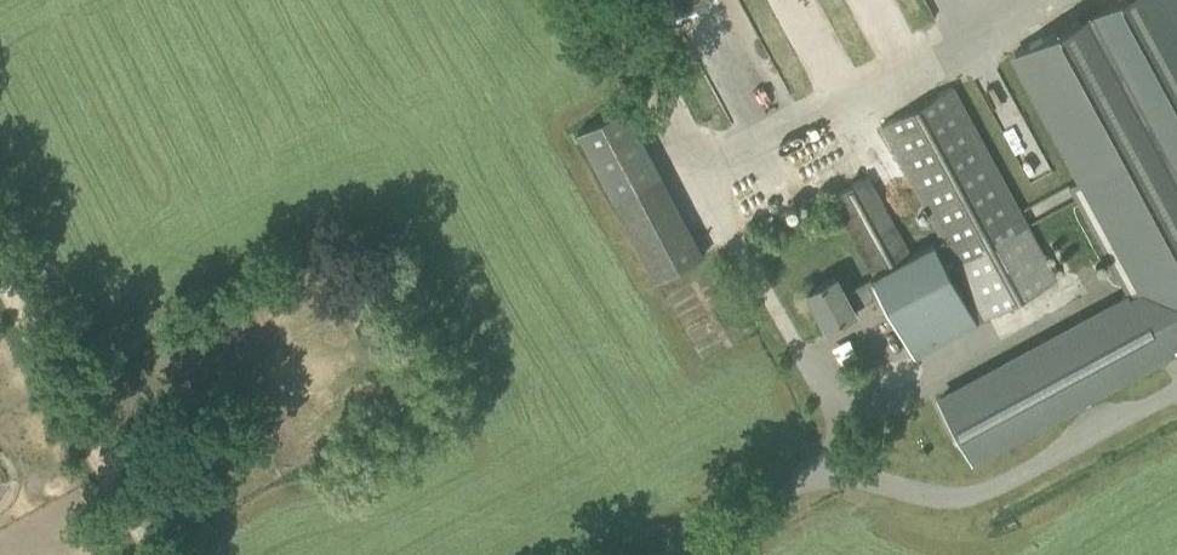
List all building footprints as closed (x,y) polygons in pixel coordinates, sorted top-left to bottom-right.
[(939,400),(970,457),(1176,345),(1176,1),(1176,0),(1112,0),(1015,52),(1082,177),(1069,184),(1130,296),(939,400)] [(949,252),(941,256),(933,242),(911,254),(869,175),(830,196),(830,197),(831,197),(874,274),(871,276),(844,292),(835,275),(807,291),(826,327),(854,311),(853,309),(881,294),(915,354),(1055,278),(951,87),(880,126),(949,252)] [(703,256),(659,171),(625,106),(578,131),(612,196),(656,280),(703,256)]
